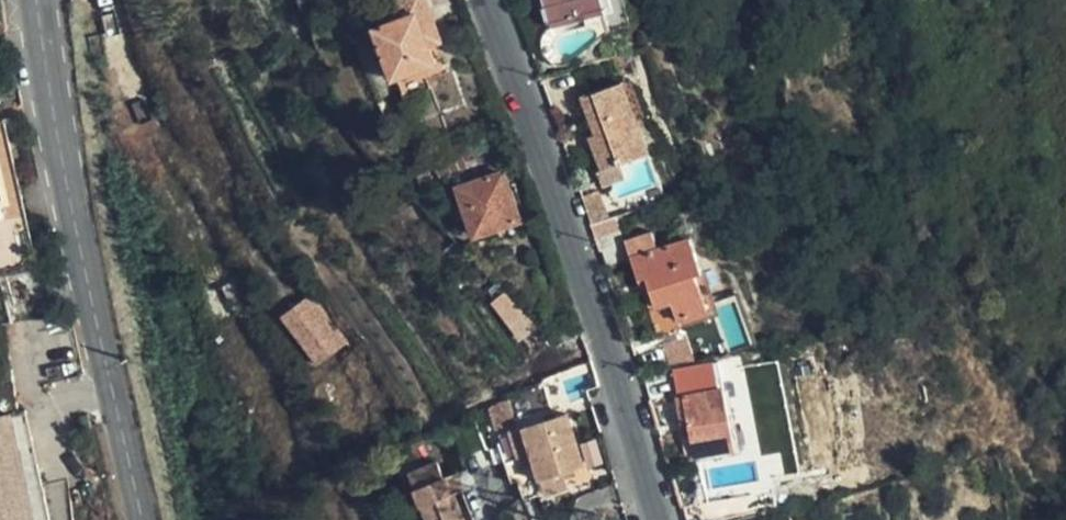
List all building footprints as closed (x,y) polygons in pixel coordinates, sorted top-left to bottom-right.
[(430,5),(428,0),(384,0),(392,20),(375,27),(394,78),(437,62),(431,46),(418,11),(430,5)] [(603,0),(544,0),(550,23),(563,19),(564,25),(606,13),(603,0)] [(443,42),(430,5),(418,11),(431,46),(443,42)] [(651,153),(621,81),(583,96),(601,143),(594,147),(604,172),(651,153)] [(4,142),(0,126),(0,277),(32,270),(3,162),(4,142)] [(33,270),(4,142),(3,162),(32,270),(33,270)] [(520,219),(506,171),(460,185),(475,233),(520,219)] [(703,271),(691,237),(658,248),(651,231),(627,240),(640,279),(648,276),(657,305),(673,300),(679,319),(708,309),(696,274),(703,271)] [(307,294),(284,313),(322,361),(345,342),(307,294)] [(670,342),(677,360),(696,353),(688,335),(670,342)] [(736,447),(725,385),(712,387),(710,373),(699,376),(682,379),(696,455),(736,447)] [(0,417),(0,448),(14,519),(42,519),(21,412),(0,417)] [(578,468),(563,412),(493,429),(495,439),(491,440),(501,480),(505,478),(512,502),(530,498),(526,481),(578,468)] [(0,448),(0,519),(14,519),(0,448)] [(451,491),(446,492),(437,460),(410,467),(423,519),(458,519),(451,491)]
